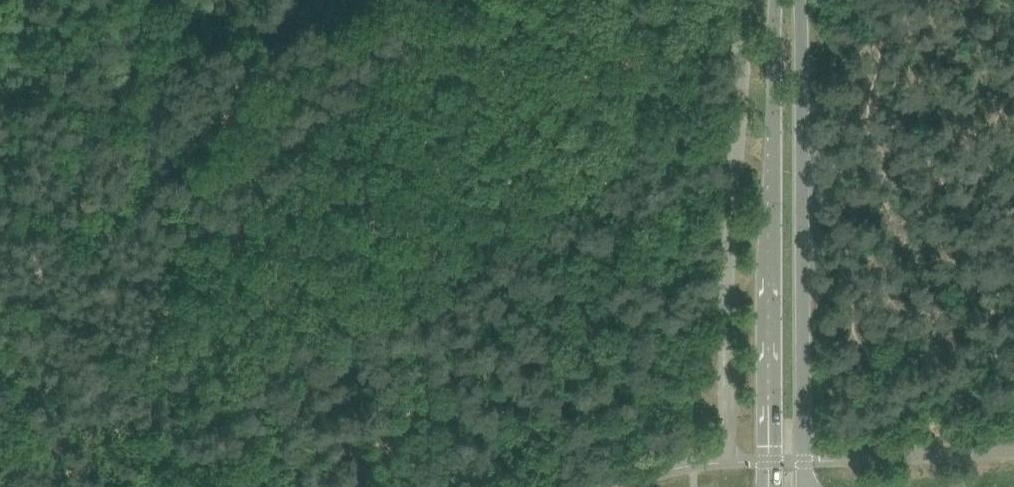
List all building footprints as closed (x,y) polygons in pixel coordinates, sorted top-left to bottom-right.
[(699,403),(687,403),(687,417),(699,417),(699,403)]
